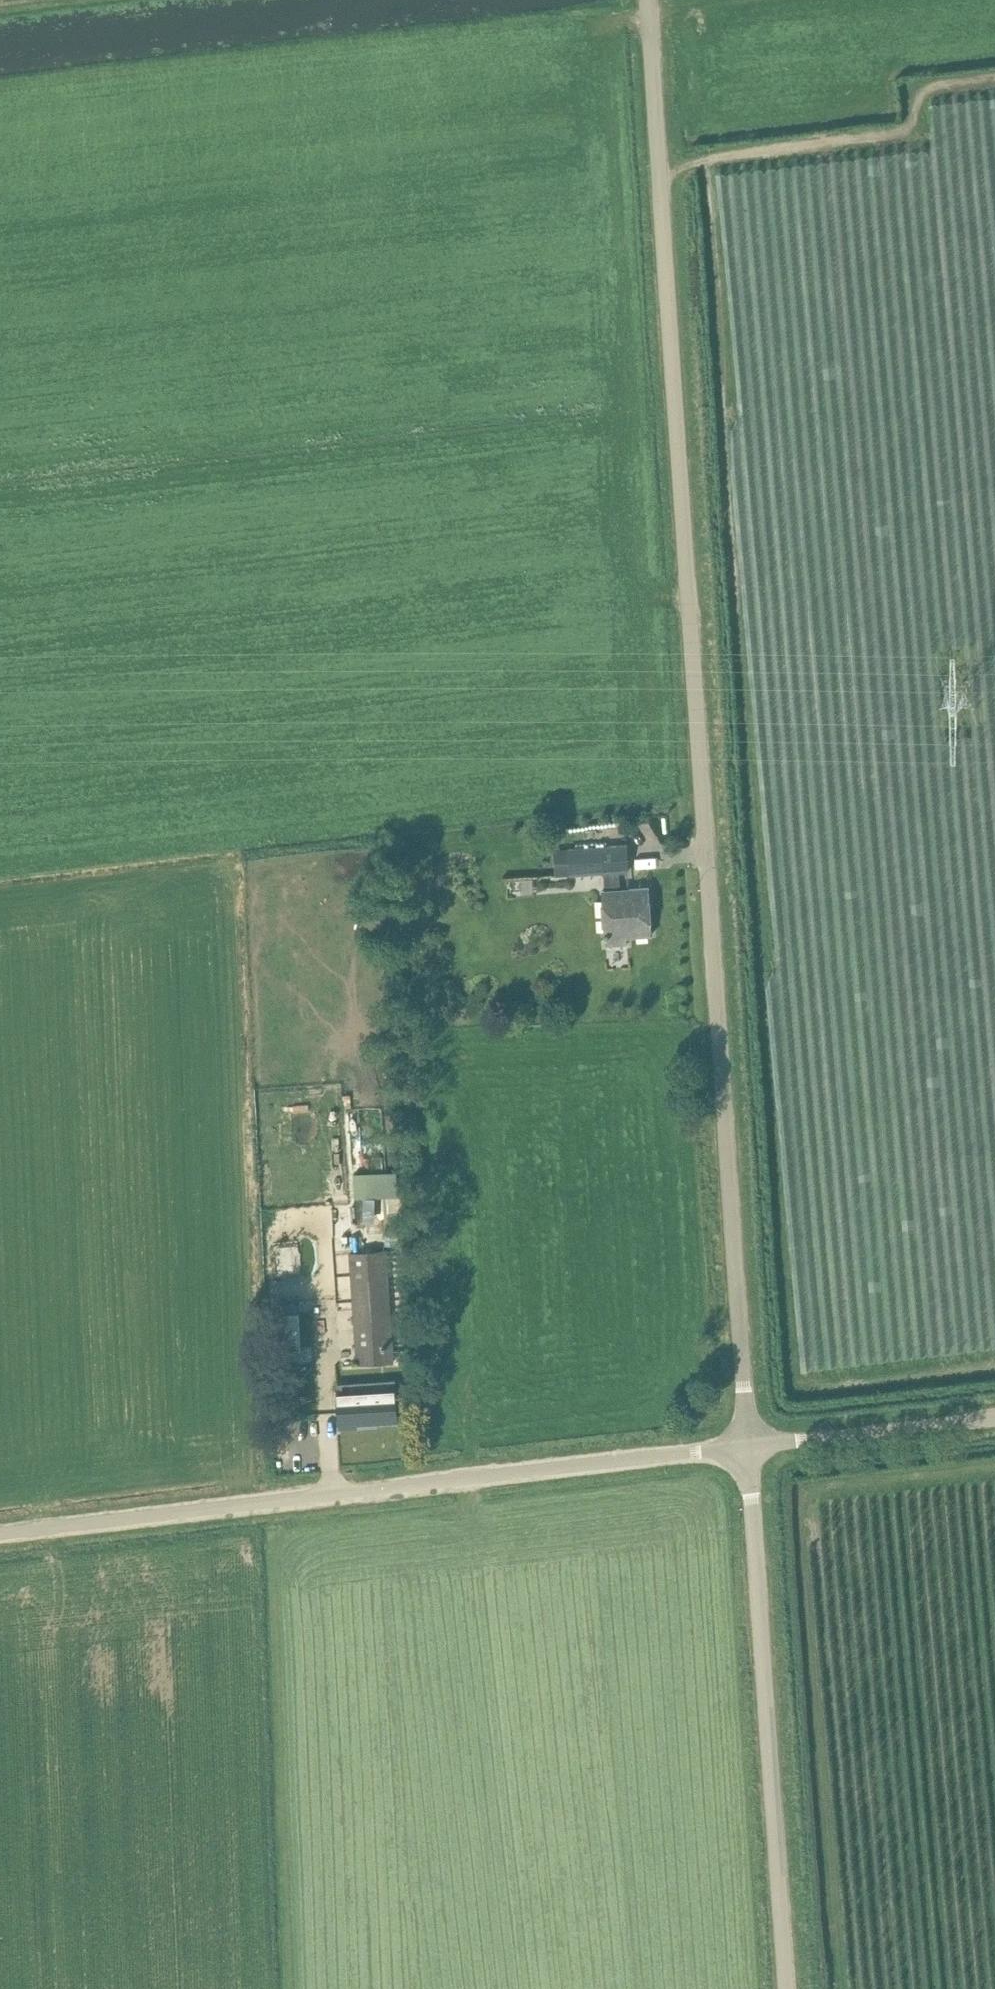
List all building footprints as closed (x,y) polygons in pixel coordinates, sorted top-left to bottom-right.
[(935,114),(957,108),(955,98),(932,104),(935,114)] [(627,845),(568,849),(554,850),(556,876),(603,873),(604,890),(601,890),(606,946),(627,944),(627,936),(652,934),(649,887),(619,889),(618,871),(629,871),(627,845)] [(397,1195),(396,1171),(350,1172),(351,1197),(397,1195)] [(287,1246),(287,1267),(297,1267),(297,1246),(287,1246)] [(357,1363),(393,1361),(386,1251),(350,1253),(357,1363)] [(275,1305),(278,1353),(302,1352),(299,1304),(275,1305)] [(286,1403),(285,1388),(273,1389),(274,1404),(286,1403)] [(398,1421),(396,1401),(395,1389),(338,1393),(339,1407),(341,1427),(352,1426),(352,1427),(358,1427),(358,1424),(398,1421)]
